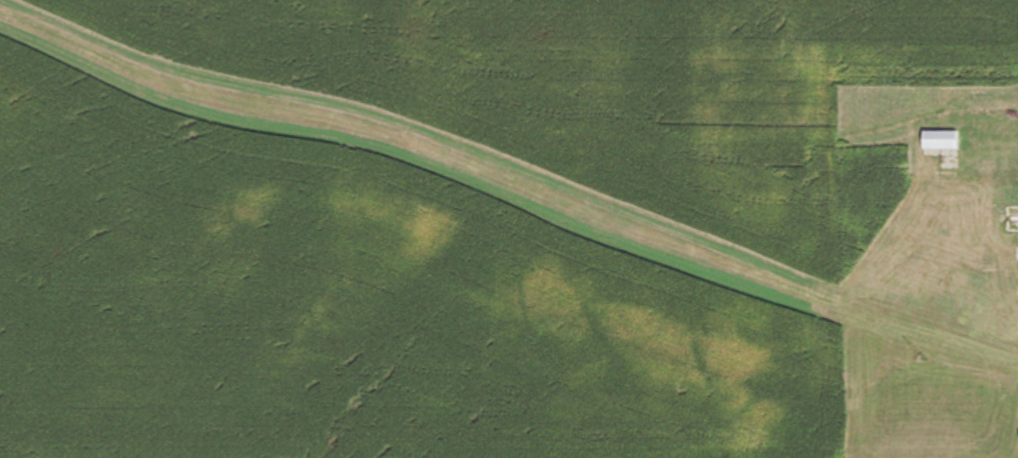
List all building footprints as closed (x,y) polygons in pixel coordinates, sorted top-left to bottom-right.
[(956,123),(956,133),(922,133),(922,151),(956,151),(956,159),(1017,159),(1017,124),(956,123)] [(1006,208),(1006,234),(1017,234),(1017,208),(1006,208)]
